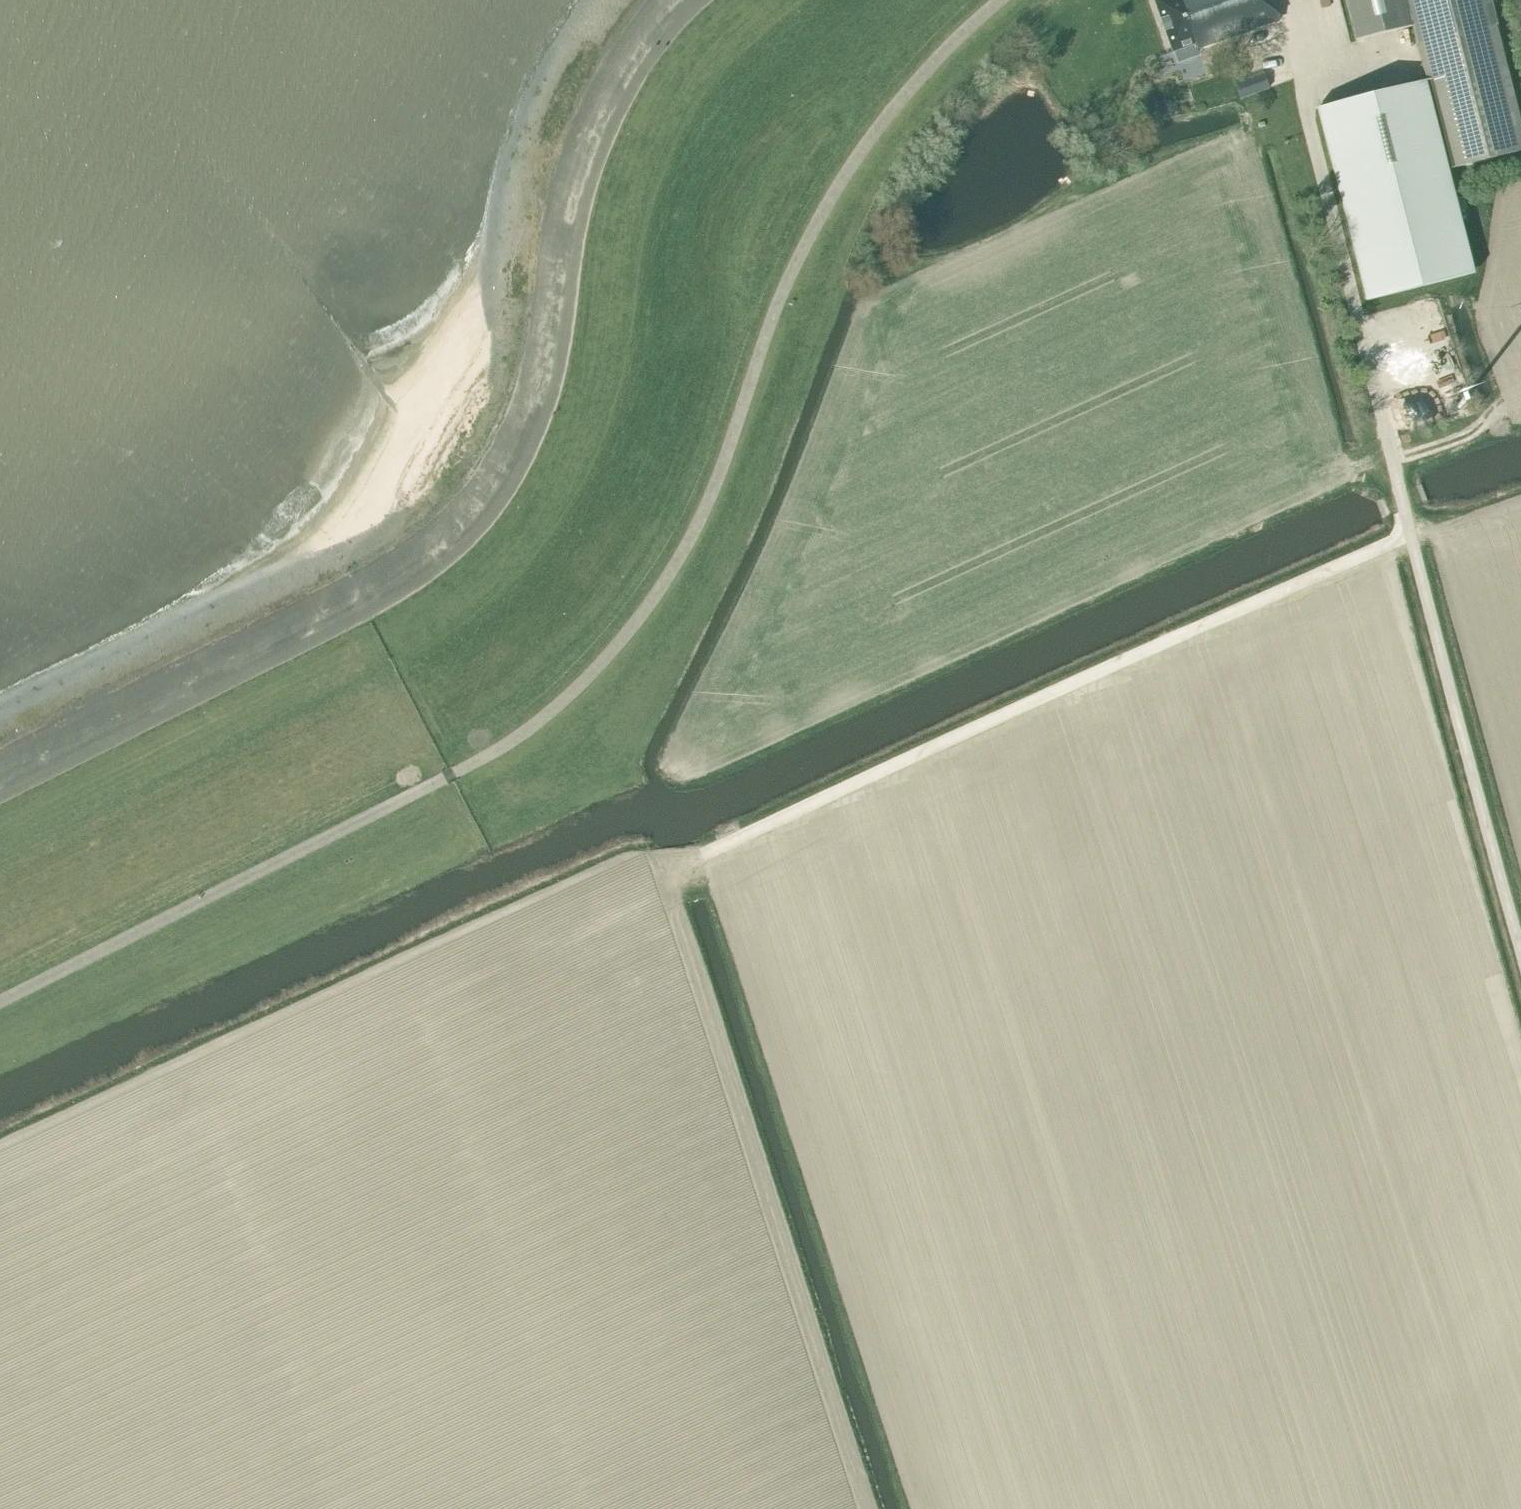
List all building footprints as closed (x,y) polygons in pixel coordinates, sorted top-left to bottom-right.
[(1280,20),(1273,0),(1154,0),(1172,52),(1182,48),(1184,54),(1280,20)] [(1520,150),(1520,125),(1490,0),(1346,0),(1356,40),(1413,25),(1427,81),(1317,108),(1367,298),(1473,271),(1458,210),(1467,208),(1463,194),(1454,196),(1448,169),(1520,150)] [(1264,72),(1235,83),(1241,99),(1269,89),(1264,72)]
